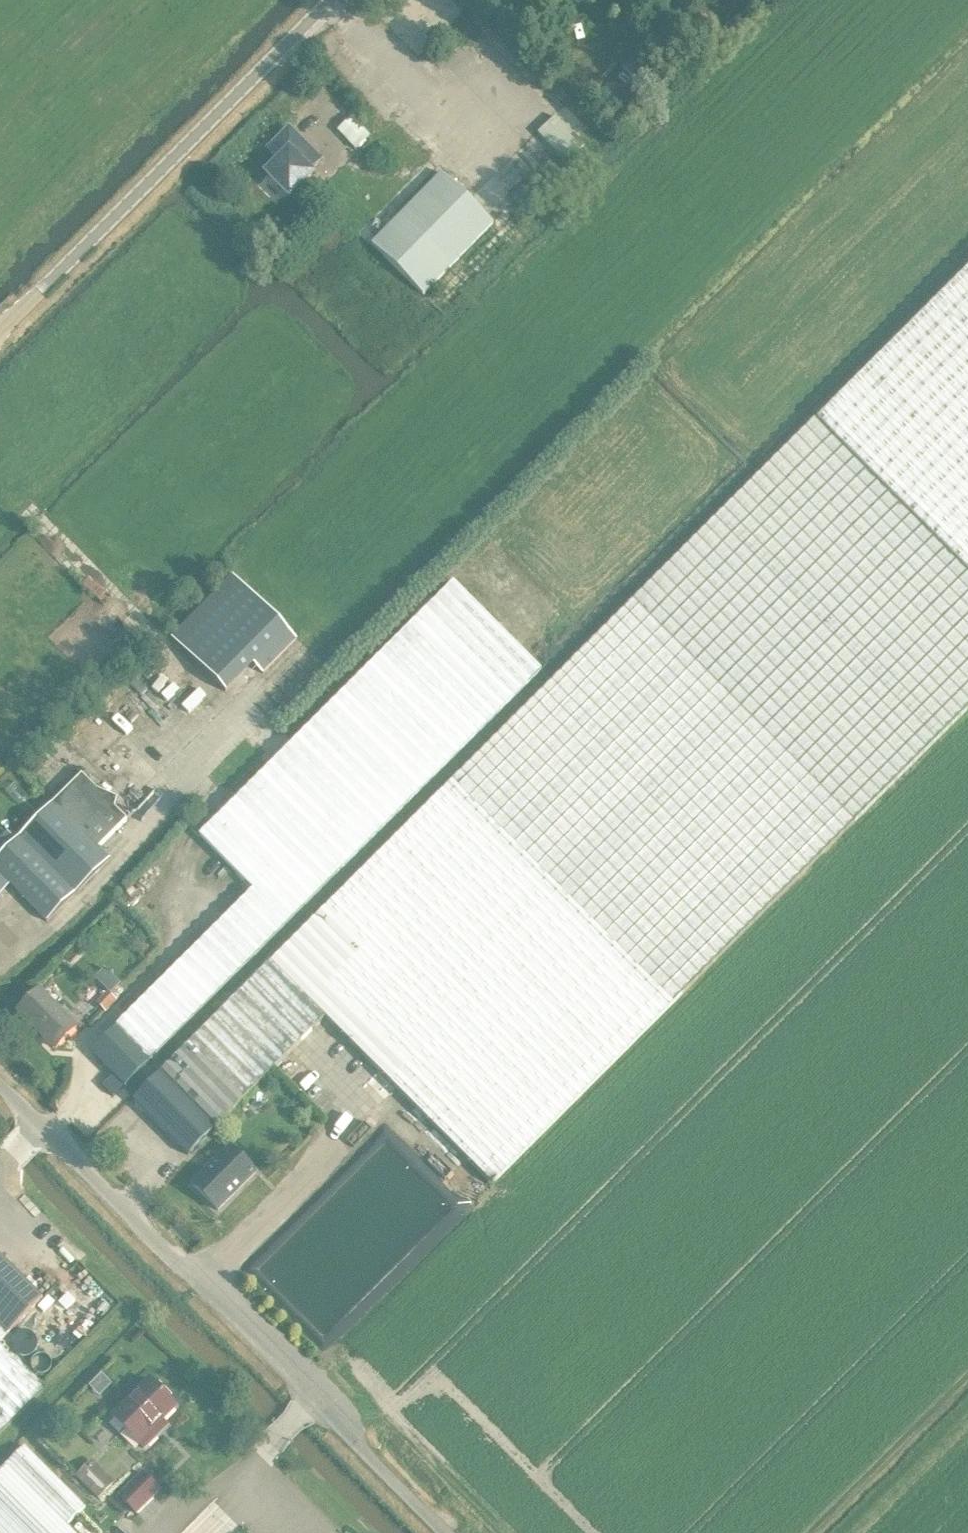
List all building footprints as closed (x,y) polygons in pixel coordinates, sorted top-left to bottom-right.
[(533,3),(530,0),(499,0),(518,19),(533,3)] [(538,134),(566,164),(584,147),(555,117),(538,134)] [(279,162),(267,175),(290,198),(313,175),(310,172),(321,161),(289,130),(276,144),(287,155),(279,162)] [(372,245),(423,296),(493,224),(442,174),(372,245)] [(358,234),(370,246),(398,216),(387,205),(358,234)] [(305,213),(313,221),(320,214),(311,206),(305,213)] [(967,710),(967,268),(162,1072),(216,1127),(326,1018),(492,1184),(967,710)] [(263,674),(297,640),(233,577),(172,639),(217,684),(228,693),(254,665),(263,674)] [(117,1027),(152,1060),(542,670),(454,583),(199,836),(253,891),(129,1015),(117,1027)] [(117,799),(96,790),(82,775),(71,787),(54,804),(54,803),(0,857),(0,874),(47,922),(110,861),(99,849),(116,832),(115,831),(126,820),(114,808),(117,799)] [(55,1048),(76,1027),(40,990),(18,1011),(55,1048)] [(96,1003),(106,1013),(117,1002),(107,992),(96,1003)] [(91,1051),(116,1076),(125,1086),(152,1060),(117,1027),(91,1051)] [(134,1100),(188,1155),(216,1127),(162,1072),(134,1100)] [(112,1098),(125,1086),(116,1076),(103,1089),(112,1098)] [(232,1151),(195,1187),(220,1212),(256,1175),(232,1151)] [(8,1333),(42,1299),(0,1257),(0,1325),(8,1333)] [(8,1333),(0,1325),(0,1343),(8,1333)] [(44,1390),(0,1345),(0,1434),(44,1390)] [(159,1434),(153,1428),(175,1406),(149,1380),(112,1417),(144,1449),(159,1434)] [(67,1525),(85,1507),(25,1447),(0,1472),(0,1532),(75,1532),(67,1525)] [(119,1496),(136,1514),(160,1491),(142,1473),(119,1496)]
